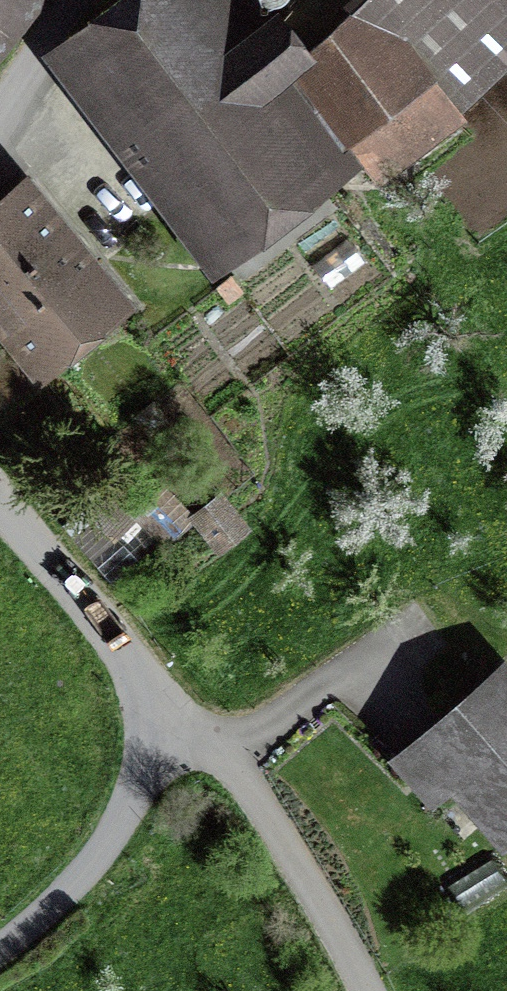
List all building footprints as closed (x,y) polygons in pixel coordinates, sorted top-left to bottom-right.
[(13,0),(0,0),(0,16),(13,0)] [(69,38),(226,246),(327,170),(254,73),(275,57),(245,17),(224,33),(199,0),(119,0),(69,38)] [(304,58),(380,162),(469,96),(506,60),(506,32),(476,0),(364,0),(304,58)] [(0,207),(0,319),(39,367),(110,309),(55,242),(63,235),(24,187),(0,207)] [(29,378),(6,349),(0,354),(0,400),(29,378)] [(424,746),(501,834),(506,829),(506,679),(504,676),(424,746)]
